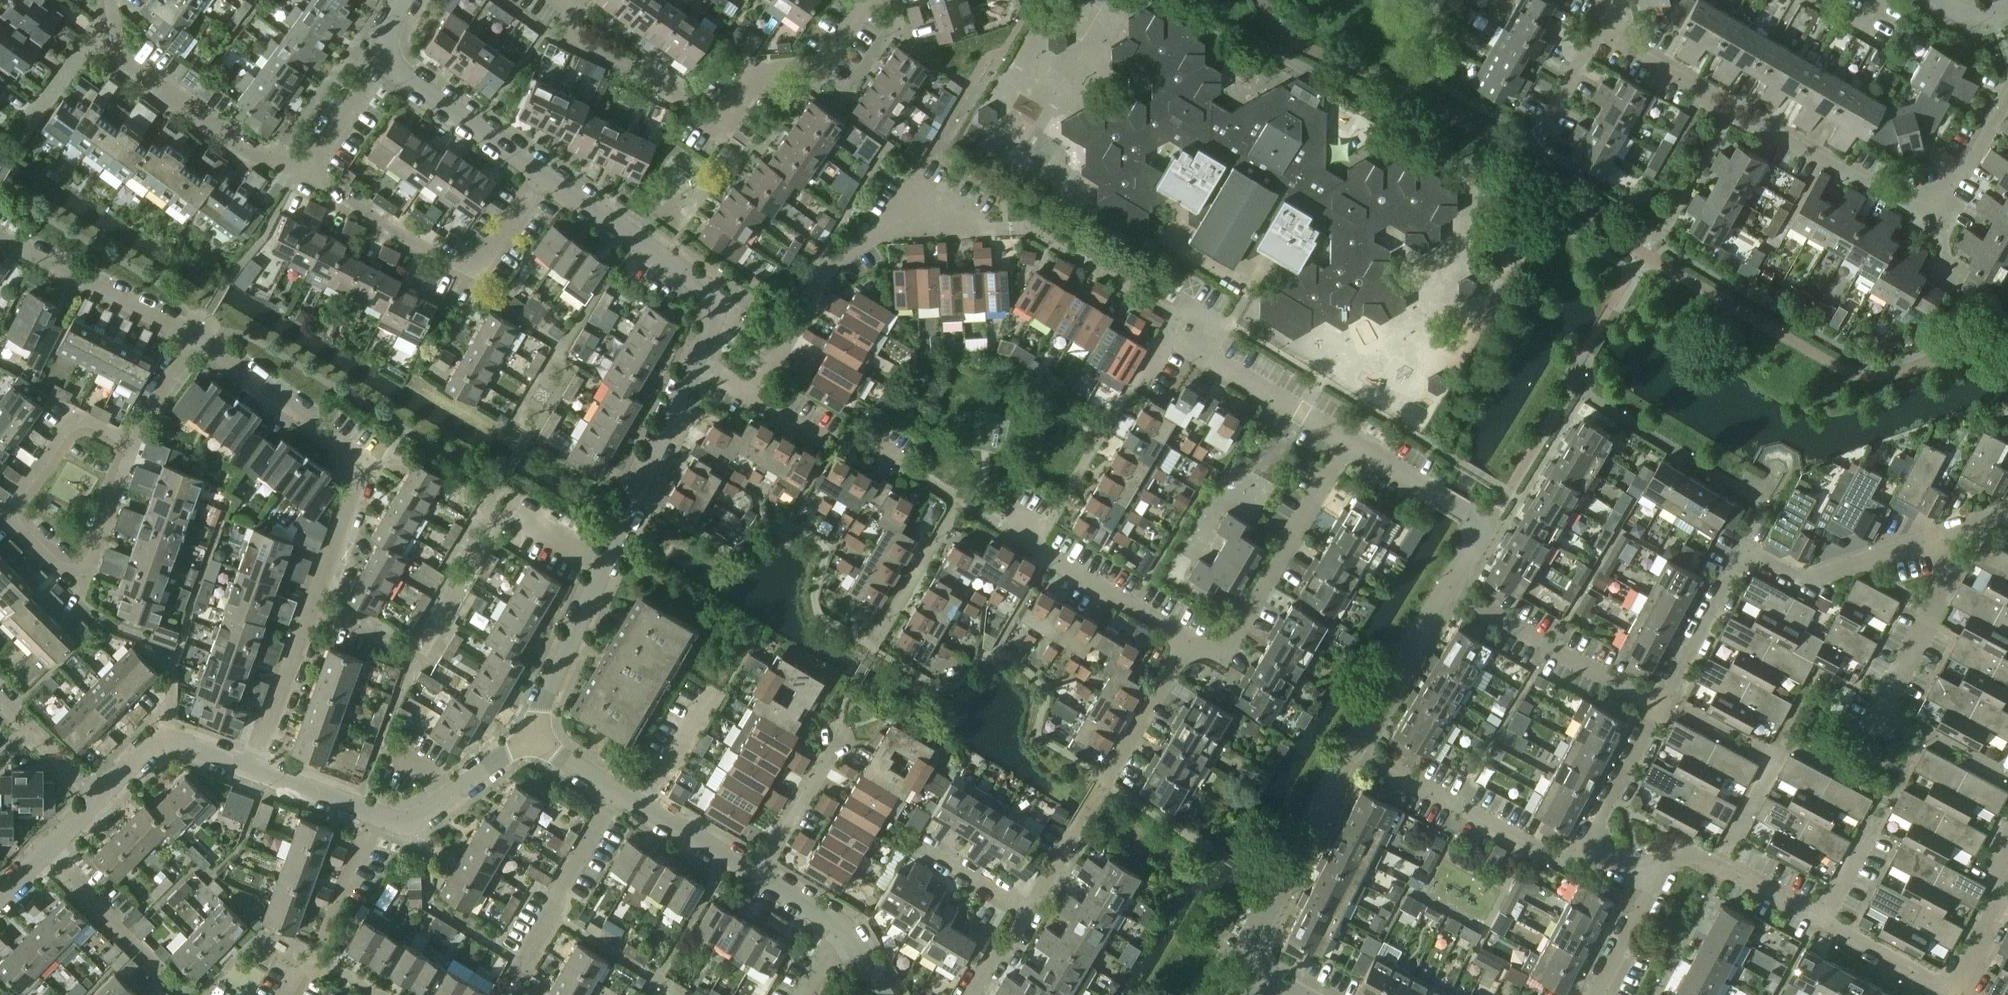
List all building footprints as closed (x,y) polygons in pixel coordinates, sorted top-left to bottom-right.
[(2,15),(40,43),(61,14),(42,0),(13,0),(2,15)] [(199,9),(186,0),(148,0),(147,1),(185,29),(186,28),(199,9)] [(206,0),(186,0),(199,9),(206,0)] [(238,8),(244,13),(251,3),(247,0),(243,0),(238,8)] [(346,0),(344,0),(310,0),(310,1),(346,27),(352,19),(345,14),(352,4),(346,0)] [(611,11),(619,0),(596,0),(611,11)] [(627,22),(642,0),(619,0),(611,11),(627,22)] [(643,33),(666,0),(642,0),(627,22),(643,33)] [(659,44),(682,10),(667,0),(666,0),(643,33),(659,44)] [(786,12),(794,0),(771,0),(770,1),(786,12)] [(786,12),(802,23),(818,0),(794,0),(786,12)] [(959,0),(930,0),(933,8),(959,0)] [(933,8),(939,27),(935,29),(939,41),(976,29),(967,0),(959,0),(933,8)] [(1512,10),(1542,27),(1555,5),(1552,4),(1527,0),(1518,0),(1512,10)] [(1678,27),(1693,0),(1636,0),(1639,10),(1659,4),(1663,18),(1678,27)] [(1685,60),(1715,8),(1701,0),(1693,0),(1678,27),(1676,29),(1687,36),(1677,55),(1685,60)] [(147,2),(146,2),(140,10),(154,21),(146,32),(177,54),(193,33),(186,28),(185,29),(147,1),(147,2)] [(296,5),(291,12),(327,38),(334,29),(341,34),(346,27),(310,1),(303,10),(296,5)] [(488,9),(498,16),(503,9),(493,1),(488,9)] [(909,16),(921,12),(918,3),(906,7),(909,16)] [(239,21),(244,13),(238,8),(232,16),(239,21)] [(1422,252),(1423,251),(1423,250),(1439,242),(1439,223),(1456,213),(1456,212),(1456,193),(1441,184),(1440,184),(1440,177),(1421,165),(1415,168),(1414,168),(1398,159),(1382,168),(1381,167),(1381,168),(1365,158),(1348,168),(1348,177),(1345,179),(1325,168),(1326,111),(1323,109),(1324,93),(1297,77),(1283,85),(1280,84),(1231,111),(1211,100),(1211,96),(1220,91),(1220,89),(1220,71),(1204,62),(1204,61),(1203,61),(1204,43),(1188,33),(1188,26),(1168,14),(1163,18),(1162,17),(1146,8),(1128,18),(1128,37),(1111,46),(1111,48),(1112,48),(1111,66),(1128,76),(1145,67),(1152,71),(1152,99),(1145,103),(1128,93),(1112,102),(1111,102),(1111,110),(1100,115),(1087,106),(1085,107),(1086,108),(1061,121),(1061,132),(1085,146),(1085,147),(1085,164),(1081,166),(1081,172),(1094,180),(1103,175),(1104,176),(1104,182),(1104,190),(1106,195),(1097,200),(1097,202),(1097,220),(1131,240),(1132,240),(1132,239),(1148,230),(1148,211),(1152,209),(1152,205),(1153,204),(1169,195),(1169,185),(1193,200),(1188,208),(1188,222),(1196,226),(1191,236),(1190,236),(1188,239),(1192,242),(1228,264),(1229,264),(1233,266),(1235,262),(1234,262),(1240,253),(1248,257),(1260,251),(1265,243),(1289,257),(1281,262),(1280,280),(1280,281),(1276,283),(1276,288),(1260,297),(1260,315),(1259,315),(1259,317),(1293,337),(1309,328),(1309,329),(1310,328),(1311,317),(1316,317),(1323,313),(1328,310),(1329,312),(1329,321),(1342,328),(1347,326),(1347,321),(1363,313),(1364,312),(1380,322),(1381,321),(1405,308),(1405,297),(1384,284),(1384,272),(1390,269),(1390,267),(1389,267),(1390,249),(1373,240),(1373,231),(1398,218),(1404,222),(1404,241),(1422,252)] [(1704,46),(1714,51),(1733,18),(1715,8),(1685,60),(1693,65),(1704,46)] [(503,9),(498,16),(508,23),(514,16),(503,9)] [(659,44),(674,55),(697,21),(682,10),(659,44)] [(1512,10),(1502,28),(1547,54),(1553,44),(1538,35),(1542,27),(1512,10)] [(466,28),(469,24),(451,11),(424,48),(443,61),(466,28)] [(292,25),(286,34),(322,60),(327,52),(320,47),(327,38),(291,12),(285,20),(292,25)] [(921,12),(909,16),(912,25),(924,21),(921,12)] [(2,15),(0,17),(0,64),(17,76),(40,43),(2,15)] [(750,30),(751,30),(755,23),(744,16),(735,31),(745,37),(750,30)] [(1712,75),(1720,80),(1750,28),(1733,18),(1714,51),(1723,57),(1712,75)] [(697,21),(674,55),(690,66),(714,33),(697,21)] [(528,26),(523,33),(533,40),(538,33),(528,26)] [(443,61),(458,72),(482,39),(466,28),(443,61)] [(1502,28),(1491,46),(1521,64),(1526,55),(1541,63),(1547,54),(1502,28)] [(1750,28),(1720,80),(1729,85),(1739,66),(1749,72),(1768,38),(1750,28)] [(763,38),(751,30),(750,30),(745,37),(740,43),(753,52),(763,38)] [(1066,37),(1057,32),(1048,37),(1049,37),(1048,47),(1056,52),(1057,53),(1066,48),(1066,37)] [(272,38),(267,45),(303,72),(309,63),(316,68),(322,60),(286,34),(279,43),(272,38)] [(458,72),(474,83),(497,50),(482,39),(458,72)] [(791,50),(790,43),(790,41),(777,42),(778,51),(791,50)] [(549,42),(543,53),(552,57),(557,46),(549,42)] [(1766,105),(1797,53),(1778,42),(1759,75),(1769,81),(1758,101),(1766,105)] [(1931,44),(1920,62),(1973,92),(1977,84),(1958,73),(1964,63),(1931,44)] [(268,58),(262,67),(298,93),(303,85),(296,80),(303,72),(267,45),(261,53),(268,58)] [(886,62),(919,85),(930,69),(897,46),(886,62)] [(1491,46),(1480,65),(1526,91),(1531,81),(1516,73),(1521,64),(1491,46)] [(497,50),(474,83),(490,94),(513,61),(497,50)] [(1785,91),(1795,96),(1814,63),(1797,53),(1766,105),(1775,110),(1785,91)] [(582,71),(588,59),(580,56),(575,68),(582,71)] [(596,63),(588,59),(582,71),(590,75),(596,63)] [(886,62),(875,78),(908,101),(919,85),(886,62)] [(1910,80),(1922,87),(1944,99),(1949,89),(1968,100),(1973,92),(1920,62),(1910,80)] [(1794,121),(1802,126),(1832,73),(1814,63),(1795,96),(1804,102),(1794,121)] [(193,64),(189,68),(180,81),(190,89),(203,71),(193,64)] [(1526,91),(1480,65),(1469,84),(1499,102),(1505,92),(1520,101),(1526,91)] [(248,71),(243,78),(279,104),(285,96),(292,101),(298,93),(262,67),(255,76),(248,71)] [(1832,73),(1802,126),(1810,130),(1821,111),(1830,117),(1850,83),(1832,73)] [(85,92),(91,83),(81,76),(75,85),(85,92)] [(1603,83),(1598,91),(1637,114),(1637,113),(1643,116),(1655,95),(1649,93),(1620,76),(1613,88),(1603,83)] [(601,77),(595,89),(604,92),(609,81),(601,77)] [(279,104),(243,78),(237,86),(244,91),(237,100),(252,111),(245,121),(266,136),(279,118),(272,113),(279,104)] [(875,78),(864,93),(897,117),(908,101),(875,78)] [(537,124),(553,87),(536,79),(519,115),(537,124)] [(1828,141),(1837,146),(1867,93),(1850,83),(1830,117),(1839,122),(1828,141)] [(537,124),(554,132),(571,95),(553,87),(537,124)] [(1913,102),(1902,105),(1915,158),(1926,155),(1920,133),(1934,129),(1949,102),(1944,99),(1922,87),(1913,102)] [(944,88),(938,99),(945,103),(951,92),(944,88)] [(630,105),(636,93),(628,89),(622,101),(630,105)] [(64,98),(41,129),(62,145),(67,138),(66,137),(89,106),(88,106),(99,91),(98,91),(90,102),(82,96),(74,106),(64,98)] [(67,138),(86,151),(108,120),(98,113),(109,98),(99,91),(88,106),(89,106),(66,137),(67,138)] [(1603,105),(1596,117),(1625,134),(1637,114),(1598,91),(1593,99),(1603,105)] [(643,97),(636,93),(630,105),(638,109),(643,97)] [(897,117),(864,93),(853,109),(886,133),(897,117)] [(1885,103),(1867,93),(1837,146),(1845,151),(1856,131),(1866,137),(1868,133),(1883,107),(1885,103)] [(554,132),(571,140),(572,140),(585,110),(586,110),(589,104),(571,95),(554,132)] [(945,103),(938,99),(931,110),(939,114),(945,103)] [(800,116),(833,139),(845,123),(812,100),(800,116)] [(978,120),(987,126),(996,120),(996,110),(987,105),(979,110),(978,110),(978,120)] [(1886,109),(1883,107),(1868,133),(1884,143),(1899,139),(1904,160),(1915,158),(1902,105),(1886,109)] [(674,112),(666,108),(661,119),(669,123),(674,112)] [(1672,123),(1667,131),(1677,136),(1681,129),(1689,115),(1680,109),(1672,123)] [(603,118),(586,110),(585,110),(572,140),(571,140),(568,146),(586,155),(603,118)] [(86,151),(105,165),(138,120),(129,113),(118,127),(108,120),(86,151)] [(789,131),(822,155),(833,139),(800,116),(789,131)] [(1579,124),(1574,133),(1613,155),(1625,134),(1596,117),(1589,130),(1579,124)] [(620,126),(603,118),(586,155),(603,163),(620,126)] [(174,135),(180,126),(170,119),(164,128),(174,135)] [(386,169),(389,165),(389,164),(412,131),(394,119),(368,156),(386,169)] [(137,141),(147,127),(138,120),(105,165),(126,180),(131,173),(130,173),(148,149),(147,148),(137,141)] [(918,132),(925,136),(932,125),(924,121),(918,132)] [(637,134),(620,126),(603,163),(620,171),(637,134)] [(903,151),(919,160),(931,140),(915,130),(903,151)] [(389,164),(389,165),(404,176),(428,142),(412,131),(389,164)] [(778,147),(811,170),(822,155),(789,131),(778,147)] [(1667,131),(1655,151),(1664,157),(1677,136),(1667,131)] [(1574,133),(1569,142),(1579,147),(1572,159),(1584,167),(1599,176),(1601,176),(1613,155),(1574,133)] [(637,134),(620,171),(638,179),(655,143),(637,134)] [(130,173),(131,173),(150,187),(178,149),(168,142),(163,149),(152,141),(147,148),(148,149),(130,173)] [(150,187),(169,201),(192,170),(182,163),(192,148),(183,142),(178,149),(150,187)] [(420,187),(425,181),(425,180),(444,154),(443,153),(428,142),(404,176),(420,187)] [(1717,160),(1755,182),(1768,159),(1739,143),(1732,156),(1722,150),(1717,160)] [(212,163),(219,154),(209,147),(202,156),(212,163)] [(425,181),(440,192),(463,159),(447,147),(443,153),(444,154),(425,180),(425,181)] [(811,170),(778,147),(767,162),(767,163),(794,182),(800,186),(811,170)] [(1988,156),(2007,168),(2007,157),(1992,148),(1988,156)] [(862,158),(861,160),(868,165),(875,154),(867,149),(864,154),(856,150),(854,153),(862,158)] [(1657,170),(1664,157),(1655,151),(1647,165),(1657,170)] [(1988,156),(1983,165),(2001,175),(1996,185),(2007,191),(2007,168),(1988,156)] [(783,198),(794,182),(767,163),(767,162),(761,158),(750,174),(783,198)] [(440,192),(456,203),(479,170),(463,159),(440,192)] [(868,165),(861,160),(854,171),(862,175),(868,165)] [(1722,173),(1715,186),(1743,202),(1755,182),(1717,160),(1712,168),(1722,173)] [(195,209),(213,222),(236,191),(235,191),(226,184),(236,170),(227,163),(226,162),(216,177),(194,208),(195,209)] [(356,173),(348,167),(347,167),(340,176),(349,183),(356,173)] [(192,170),(169,201),(190,216),(195,209),(194,208),(216,177),(207,170),(202,177),(192,170)] [(495,181),(479,170),(456,203),(472,214),(495,181)] [(1792,223),(1810,233),(1830,199),(1820,193),(1831,175),(1822,170),(1792,223)] [(783,198),(750,174),(739,190),(766,209),(766,210),(772,214),(783,198)] [(1799,177),(1790,191),(1798,196),(1806,182),(1799,177)] [(234,237),(238,230),(256,206),(245,198),(255,184),(250,180),(245,188),(240,184),(235,191),(236,191),(213,222),(234,237)] [(841,193),(849,198),(856,187),(848,182),(841,193)] [(1636,196),(1645,202),(1654,188),(1644,182),(1636,196)] [(755,225),(766,210),(766,209),(739,190),(734,185),(722,202),(755,225)] [(1699,191),(1693,200),(1732,222),(1743,202),(1715,186),(1709,197),(1699,191)] [(1810,233),(1827,243),(1857,190),(1849,186),(1838,204),(1830,199),(1810,233)] [(1827,243),(1844,253),(1864,218),(1855,213),(1866,195),(1857,190),(1827,243)] [(1981,200),(2007,215),(2007,195),(2004,201),(1986,191),(1981,200)] [(383,206),(388,199),(377,192),(372,199),(383,206)] [(843,209),(849,198),(841,193),(835,205),(843,209)] [(304,208),(313,213),(318,203),(308,199),(304,208)] [(398,206),(388,199),(383,206),(393,213),(398,206)] [(1732,222),(1693,200),(1688,209),(1698,215),(1691,227),(1720,243),(1732,222)] [(1990,227),(2007,237),(2007,215),(1981,200),(1977,208),(1995,218),(1990,227)] [(755,225),(722,202),(711,217),(744,241),(744,240),(755,225)] [(318,203),(313,213),(322,217),(326,208),(318,203)] [(1780,205),(1772,218),(1781,223),(1789,210),(1780,205)] [(420,220),(425,213),(415,206),(410,213),(420,220)] [(1874,224),(1864,218),(1844,253),(1863,263),(1893,211),(1884,206),(1874,224)] [(817,222),(824,226),(831,216),(824,211),(817,222)] [(1893,211),(1863,263),(1880,274),(1881,274),(1891,254),(1892,254),(1900,239),(1891,234),(1901,216),(1893,211)] [(435,220),(425,213),(420,220),(430,227),(435,220)] [(271,247),(291,257),(307,225),(287,215),(271,247)] [(748,243),(744,240),(744,241),(711,217),(698,235),(735,261),(748,243)] [(351,232),(352,232),(357,222),(348,218),(343,228),(344,228),(341,233),(349,237),(351,232)] [(1781,223),(1772,218),(1764,233),(1773,238),(1781,223)] [(248,237),(255,227),(246,220),(238,230),(248,237)] [(365,226),(357,222),(352,232),(360,236),(365,226)] [(818,237),(824,226),(817,222),(810,232),(818,237)] [(534,251),(552,264),(571,237),(553,224),(534,251)] [(291,257),(311,266),(327,234),(307,225),(291,257)] [(1961,234),(2007,260),(2007,237),(1990,227),(1985,236),(1966,226),(1961,234)] [(450,230),(444,237),(455,245),(460,237),(450,230)] [(311,266),(329,275),(330,276),(343,250),(346,244),(327,234),(311,266)] [(2007,274),(2007,260),(1961,234),(1956,243),(1975,253),(1969,263),(1973,265),(1961,286),(1985,299),(1997,278),(2003,282),(2007,274)] [(552,264),(570,276),(570,277),(589,249),(571,237),(552,264)] [(788,248),(795,253),(802,242),(794,237),(788,248)] [(1901,259),(1892,254),(1891,254),(1881,274),(1880,274),(1872,288),(1890,298),(1920,245),(1912,240),(1901,259)] [(946,241),(937,242),(938,259),(938,264),(938,269),(940,303),(941,311),(941,321),(964,319),(963,309),(961,275),(961,270),(947,271),(947,259),(946,241)] [(907,266),(893,267),(894,271),(896,306),(918,305),(916,270),(914,243),(906,244),(907,266)] [(923,243),(914,243),(916,270),(918,305),(940,303),(938,269),(938,264),(924,265),(923,243)] [(387,258),(392,248),(383,244),(378,254),(387,258)] [(1920,245),(1890,298),(1909,308),(1913,301),(1934,313),(1946,291),(1926,279),(1928,275),(1917,268),(1928,249),(1920,245)] [(990,246),(982,247),(983,274),(985,308),(1008,307),(1006,272),(1005,267),(992,268),(990,246)] [(974,269),(961,270),(961,275),(963,309),(985,308),(983,274),(982,247),(973,248),(974,269)] [(1756,247),(1748,261),(1758,266),(1766,252),(1756,247)] [(401,253),(392,248),(387,258),(396,262),(401,253)] [(789,264),(795,253),(788,248),(781,259),(789,264)] [(592,290),(589,288),(608,262),(589,249),(570,277),(570,276),(563,286),(585,302),(592,290)] [(326,282),(346,292),(362,260),(343,250),(330,276),(329,275),(326,282)] [(1021,250),(1020,263),(1035,264),(1036,252),(1021,250)] [(768,264),(758,278),(754,275),(750,282),(760,289),(764,282),(766,283),(778,265),(768,257),(765,261),(768,264)] [(1058,275),(1066,262),(1058,257),(1050,270),(1058,275)] [(346,292),(360,298),(356,307),(360,309),(364,301),(365,301),(382,269),(362,260),(346,292)] [(9,268),(0,262),(0,279),(9,268)] [(1074,267),(1066,262),(1058,275),(1066,280),(1074,267)] [(426,277),(431,267),(422,263),(417,273),(426,277)] [(439,271),(431,267),(426,277),(435,281),(439,271)] [(1774,273),(1765,268),(1760,276),(1769,282),(1774,273)] [(365,301),(384,311),(385,311),(398,285),(401,279),(382,269),(365,301)] [(1035,269),(1015,303),(1034,314),(1055,281),(1035,269)] [(1458,282),(1458,293),(1459,293),(1468,298),(1476,293),(1477,293),(1477,283),(1477,282),(1468,277),(1458,282)] [(1088,295),(1095,299),(1104,285),(1097,280),(1088,295)] [(1055,281),(1034,314),(1053,326),(1074,292),(1055,281)] [(417,295),(398,285),(385,311),(384,311),(377,324),(398,334),(417,295)] [(1104,285),(1095,299),(1103,304),(1112,289),(1104,285)] [(1787,293),(1796,298),(1800,290),(1791,285),(1787,293)] [(829,289),(825,297),(849,311),(879,329),(890,309),(860,292),(856,289),(849,301),(829,289)] [(606,290),(599,302),(607,307),(614,295),(606,290)] [(1813,297),(1800,290),(1796,298),(1808,305),(1813,297)] [(8,334),(36,348),(29,362),(40,368),(58,334),(47,328),(58,305),(30,291),(8,334)] [(1074,292),(1053,326),(1073,337),(1093,304),(1074,292)] [(417,295),(398,334),(417,344),(437,304),(417,295)] [(509,304),(519,311),(525,303),(515,295),(509,304)] [(825,297),(821,304),(840,316),(833,328),(837,330),(867,348),(879,329),(849,311),(825,297)] [(1814,309),(1831,319),(1834,313),(1836,310),(1819,300),(1814,309)] [(607,307),(599,302),(592,312),(601,317),(607,307)] [(525,303),(519,311),(530,319),(536,310),(525,303)] [(636,324),(665,341),(676,321),(648,304),(636,324)] [(1093,304),(1073,337),(1092,349),(1107,324),(1112,315),(1093,304)] [(479,330),(508,347),(519,328),(491,311),(479,330)] [(1120,326),(1129,331),(1138,316),(1130,312),(1120,326)] [(1834,315),(1829,322),(1838,327),(1842,319),(1834,315)] [(1138,316),(1129,331),(1136,335),(1145,321),(1138,316)] [(57,351),(77,361),(94,328),(74,318),(57,351)] [(558,339),(564,331),(553,323),(547,331),(558,339)] [(654,359),(665,341),(636,324),(625,342),(654,359)] [(1092,349),(1082,366),(1101,377),(1106,369),(1126,335),(1107,324),(1092,349)] [(583,327),(576,339),(585,344),(592,332),(583,327)] [(806,327),(802,335),(826,349),(828,350),(832,353),(856,367),(867,348),(837,330),(833,328),(826,339),(806,327)] [(77,361),(97,371),(114,338),(94,328),(77,361)] [(496,366),(508,347),(479,330),(468,349),(496,366)] [(1106,369),(1101,377),(1120,389),(1146,347),(1126,335),(1106,369)] [(114,338),(97,371),(117,381),(134,348),(114,338)] [(585,344),(576,339),(570,349),(578,355),(585,344)] [(643,378),(654,359),(625,342),(614,361),(643,378)] [(134,348),(117,381),(137,391),(154,358),(134,348)] [(485,384),(496,366),(468,349),(457,367),(485,384)] [(443,350),(433,364),(445,372),(454,357),(443,350)] [(538,350),(531,361),(540,366),(546,355),(538,350)] [(802,350),(797,358),(813,368),(816,369),(851,390),(859,395),(871,376),(856,367),(832,353),(828,350),(821,362),(802,350)] [(809,375),(813,368),(797,358),(793,366),(809,375)] [(540,366),(531,361),(524,372),(533,377),(540,366)] [(632,395),(643,378),(614,361),(602,380),(611,385),(612,385),(632,396),(632,395)] [(485,384),(457,367),(445,387),(474,404),(485,384)] [(816,369),(805,389),(839,409),(851,390),(816,369)] [(576,373),(569,384),(578,389),(585,378),(576,373)] [(0,401),(0,404),(29,425),(49,396),(19,374),(12,384),(0,401)] [(213,429),(237,396),(212,378),(206,387),(194,378),(173,407),(186,417),(189,412),(213,429)] [(54,383),(50,392),(59,397),(64,388),(54,383)] [(578,389),(569,384),(562,395),(571,400),(578,389)] [(641,400),(632,395),(632,396),(612,385),(611,385),(600,403),(629,420),(641,400)] [(887,386),(882,393),(891,398),(896,391),(887,386)] [(1192,412),(1206,421),(1214,408),(1216,403),(1219,399),(1208,393),(1203,401),(1194,396),(1197,391),(1189,386),(1186,391),(1182,389),(1174,401),(1170,399),(1165,407),(1163,412),(1175,419),(1184,424),(1192,412)] [(64,388),(59,397),(68,401),(73,393),(64,388)] [(229,456),(242,465),(263,436),(251,427),(261,414),(237,396),(213,429),(236,446),(229,456)] [(1163,440),(1175,419),(1163,412),(1165,407),(1152,400),(1147,409),(1142,406),(1137,414),(1142,417),(1140,421),(1152,429),(1150,433),(1163,440)] [(90,412),(99,417),(103,407),(94,403),(90,412)] [(618,439),(629,420),(600,403),(589,421),(618,439)] [(1214,408),(1206,421),(1211,423),(1203,436),(1224,449),(1232,436),(1228,433),(1235,421),(1231,418),(1234,414),(1216,403),(1214,408)] [(16,442),(29,425),(0,404),(0,431),(16,442)] [(108,421),(112,412),(103,407),(99,417),(108,421)] [(553,410),(547,421),(555,426),(562,415),(553,410)] [(745,435),(737,448),(745,453),(758,461),(759,461),(766,448),(762,446),(772,428),(768,426),(760,421),(760,422),(751,417),(749,420),(748,420),(741,433),(745,435)] [(1569,432),(1610,457),(1611,454),(1608,452),(1618,437),(1584,417),(1577,428),(1572,426),(1569,432)] [(555,426),(547,421),(540,432),(548,437),(555,426)] [(607,457),(618,439),(589,421),(578,440),(607,457)] [(1150,462),(1163,440),(1150,433),(1152,429),(1140,421),(1134,430),(1130,427),(1125,436),(1129,438),(1127,442),(1140,450),(1137,454),(1150,462)] [(696,441),(690,451),(695,454),(711,464),(719,449),(732,457),(733,455),(737,448),(745,435),(741,433),(732,428),(730,432),(717,424),(713,422),(710,426),(705,434),(706,434),(701,444),(696,441)] [(749,477),(748,479),(749,479),(756,484),(767,466),(780,474),(788,461),(783,458),(793,442),(794,441),(790,439),(772,428),(762,446),(766,448),(759,461),(758,461),(749,477)] [(1981,436),(1975,447),(1956,483),(1971,491),(1977,481),(2004,495),(2007,488),(2007,469),(1995,462),(2006,442),(1984,430),(1981,436)] [(3,460),(16,442),(0,431),(0,458),(3,460)] [(1965,442),(1975,447),(1981,436),(1971,431),(1965,442)] [(1570,441),(1563,452),(1596,472),(1605,458),(1608,460),(1610,457),(1569,432),(1565,438),(1570,441)] [(275,445),(263,436),(242,465),(255,475),(259,470),(282,487),(306,454),(282,436),(275,445)] [(1187,437),(1182,447),(1189,451),(1195,441),(1187,437)] [(151,482),(199,500),(200,495),(196,494),(202,477),(165,463),(170,447),(147,439),(141,455),(163,463),(158,478),(154,476),(151,482)] [(607,457),(578,440),(567,459),(596,476),(607,457)] [(780,474),(769,491),(778,497),(783,487),(796,495),(801,486),(809,474),(805,471),(812,458),(815,454),(811,451),(803,447),(802,448),(793,442),(783,458),(788,461),(780,474)] [(1117,460),(1114,464),(1127,471),(1124,475),(1146,488),(1153,476),(1163,482),(1168,473),(1150,462),(1137,454),(1140,450),(1127,442),(1121,452),(1117,449),(1112,457),(1117,460)] [(1925,442),(1916,459),(1909,473),(1891,505),(1904,512),(1910,501),(1939,517),(1951,495),(1930,484),(1947,453),(1925,442)] [(1198,443),(1192,454),(1201,459),(1207,448),(1198,443)] [(1551,460),(1548,467),(1588,492),(1590,489),(1587,487),(1596,472),(1563,452),(1556,463),(1551,460)] [(306,454),(282,487),(306,504),(293,522),(298,526),(297,529),(323,539),(327,526),(316,518),(336,489),(325,481),(331,472),(306,454)] [(684,472),(682,476),(698,485),(695,490),(708,497),(721,476),(708,468),(711,464),(695,454),(689,464),(688,463),(683,471),(684,472)] [(1896,454),(1889,468),(1906,477),(1909,473),(1914,463),(1896,454)] [(815,483),(836,496),(844,483),(848,486),(856,473),(846,467),(849,463),(841,458),(838,462),(834,460),(827,473),(823,470),(815,483)] [(1657,468),(1656,471),(1649,481),(1643,491),(1658,500),(1657,503),(1660,505),(1684,464),(1678,460),(1675,465),(1663,458),(1663,459),(1657,468)] [(416,461),(405,480),(433,497),(445,478),(416,461)] [(1207,469),(1197,462),(1188,477),(1198,484),(1207,469)] [(1155,494),(1146,488),(1124,475),(1127,471),(1114,464),(1109,473),(1104,470),(1099,478),(1104,481),(1101,485),(1114,493),(1112,497),(1133,510),(1140,497),(1150,503),(1155,494)] [(1643,464),(1638,474),(1649,481),(1656,471),(1643,464)] [(1665,504),(1679,513),(1699,480),(1688,473),(1691,468),(1684,464),(1660,505),(1663,507),(1665,504)] [(1833,517),(1827,527),(1840,534),(1845,523),(1848,525),(1874,539),(1891,508),(1871,496),(1882,475),(1860,464),(1856,472),(1849,485),(1848,486),(1843,495),(1839,504),(1832,516),(1833,517)] [(1587,495),(1588,492),(1548,467),(1544,473),(1548,476),(1542,487),(1575,507),(1583,493),(1587,495)] [(1846,467),(1829,498),(1839,504),(1843,495),(1848,486),(1849,485),(1856,472),(1846,467)] [(748,479),(749,477),(735,468),(729,477),(745,486),(749,479),(748,479)] [(865,496),(870,498),(877,486),(868,480),(871,476),(862,471),(860,475),(856,473),(848,486),(844,483),(836,496),(858,508),(865,496)] [(1636,473),(1626,490),(1639,497),(1643,491),(1649,481),(1638,474),(1636,473)] [(1801,475),(1795,486),(1763,546),(1776,553),(1780,545),(1809,561),(1821,539),(1800,528),(1817,497),(1804,490),(1809,480),(1801,475)] [(670,492),(668,497),(672,499),(685,507),(683,511),(695,518),(708,497),(695,490),(698,485),(682,476),(676,485),(675,484),(670,492)] [(877,520),(885,525),(898,533),(901,528),(906,520),(901,517),(909,505),(905,502),(908,498),(900,493),(897,497),(888,492),(893,483),(882,477),(877,486),(870,498),(884,507),(877,520)] [(405,480),(394,499),(422,516),(433,497),(405,480)] [(1691,532),(1694,526),(1719,485),(1713,482),(1710,486),(1699,480),(1679,513),(1674,521),(1691,532)] [(728,481),(723,489),(733,496),(738,487),(728,481)] [(153,491),(148,504),(187,518),(193,502),(197,504),(199,500),(151,482),(149,489),(153,491)] [(1091,491),(1087,500),(1091,502),(1089,506),(1102,514),(1099,518),(1112,526),(1120,531),(1127,519),(1137,525),(1142,515),(1133,510),(1112,497),(1114,493),(1101,485),(1096,494),(1091,491)] [(1726,489),(1719,485),(1694,526),(1697,528),(1699,525),(1715,534),(1722,522),(1732,528),(1745,507),(1723,494),(1726,489)] [(1526,502),(1567,527),(1569,524),(1566,522),(1575,507),(1542,487),(1535,499),(1530,496),(1526,502)] [(470,488),(469,490),(465,496),(477,503),(482,495),(470,488)] [(1171,504),(1182,511),(1190,498),(1179,491),(1171,504)] [(1343,507),(1337,518),(1383,545),(1386,541),(1379,537),(1391,517),(1356,496),(1348,510),(1343,507)] [(823,498),(817,509),(825,514),(832,503),(823,498)] [(394,499),(382,518),(411,534),(422,516),(394,499)] [(715,502),(710,510),(721,517),(726,509),(715,502)] [(1565,530),(1567,527),(1526,502),(1522,509),(1527,511),(1520,522),(1553,543),(1562,528),(1565,530)] [(181,534),(187,518),(148,504),(143,518),(139,517),(136,523),(184,540),(186,536),(181,534)] [(1074,521),(1071,525),(1076,528),(1089,535),(1086,539),(1099,547),(1107,552),(1115,539),(1127,546),(1132,538),(1120,531),(1112,526),(1099,518),(1102,514),(1089,506),(1084,504),(1079,513),(1074,521)] [(212,505),(207,523),(215,525),(220,508),(212,505)] [(1614,508),(1603,525),(1614,531),(1615,529),(1614,529),(1623,513),(1614,508)] [(844,510),(838,521),(847,527),(853,515),(844,510)] [(1189,577),(1213,591),(1219,580),(1239,592),(1265,548),(1246,536),(1252,526),(1228,511),(1216,530),(1227,536),(1210,564),(1200,558),(1189,577)] [(400,552),(411,534),(382,518),(371,536),(379,542),(380,541),(400,553),(400,552)] [(856,518),(850,529),(858,534),(865,522),(856,518)] [(1380,549),(1383,545),(1337,518),(1331,529),(1335,531),(1327,545),(1362,565),(1374,546),(1380,549)] [(455,521),(448,531),(457,537),(463,526),(455,521)] [(1636,521),(1630,531),(1640,537),(1646,527),(1636,521)] [(1505,537),(1546,562),(1556,544),(1553,543),(1520,522),(1514,534),(1509,531),(1505,537)] [(139,531),(134,545),(172,559),(178,543),(182,545),(184,540),(136,523),(134,530),(139,531)] [(885,525),(873,546),(885,554),(888,550),(901,557),(903,553),(907,556),(912,548),(908,545),(913,536),(901,528),(898,533),(885,525)] [(1603,550),(1614,531),(1603,525),(1604,526),(1593,544),(1603,550)] [(241,546),(289,564),(291,557),(287,555),(292,541),(253,527),(247,544),(243,542),(241,546)] [(318,551),(323,539),(297,529),(292,541),(318,551)] [(457,537),(448,531),(441,543),(450,548),(457,537)] [(1622,532),(1611,552),(1621,557),(1632,538),(1622,532)] [(854,536),(849,544),(860,551),(865,542),(854,536)] [(9,552),(16,544),(10,537),(2,545),(9,552)] [(1506,546),(1499,557),(1532,577),(1541,563),(1544,565),(1546,562),(1505,537),(1501,543),(1506,546)] [(2004,603),(2007,595),(2007,552),(1984,539),(1973,561),(1993,572),(1983,591),(1983,592),(2004,603)] [(379,542),(369,559),(397,577),(409,557),(400,552),(400,553),(380,541),(379,542)] [(978,569),(999,582),(1007,569),(1003,566),(1010,554),(1006,551),(1009,547),(1001,542),(998,546),(989,541),(981,554),(986,556),(978,569)] [(22,550),(16,544),(9,552),(14,558),(22,550)] [(1695,549),(1686,544),(1676,561),(1685,566),(1695,549)] [(124,557),(122,564),(169,581),(171,577),(166,575),(172,559),(134,545),(129,559),(124,557)] [(973,578),(978,569),(986,556),(981,554),(973,549),(970,553),(957,545),(955,549),(951,546),(946,555),(950,557),(945,567),(940,564),(934,574),(938,577),(951,585),(960,570),(973,578)] [(1350,585),(1362,565),(1327,545),(1319,558),(1315,556),(1308,566),(1354,593),(1357,589),(1350,585)] [(1680,549),(1673,545),(1668,546),(1663,554),(1674,559),(1680,549)] [(244,552),(239,568),(277,582),(282,568),(286,570),(289,564),(241,546),(240,550),(244,552)] [(873,546),(860,568),(873,575),(875,571),(888,579),(890,575),(895,577),(900,569),(895,566),(901,557),(888,550),(885,554),(873,546)] [(491,552),(484,563),(493,568),(499,557),(491,552)] [(1621,557),(1611,552),(1601,568),(1610,574),(1621,557)] [(1007,569),(999,582),(989,599),(997,605),(1008,587),(1020,595),(1028,582),(1024,579),(1032,567),(1028,564),(1030,560),(1022,555),(1019,559),(1010,554),(1003,566),(1007,569)] [(842,557),(837,565),(848,572),(853,564),(842,557)] [(1532,577),(1499,557),(1482,586),(1502,598),(1508,588),(1521,596),(1532,577)] [(1572,579),(1582,585),(1592,567),(1577,557),(1574,561),(1580,565),(1572,579)] [(18,573),(3,558),(0,561),(0,591),(18,573)] [(1655,575),(1697,598),(1700,591),(1696,589),(1702,576),(1668,558),(1660,574),(1656,572),(1655,575)] [(211,559),(205,576),(214,579),(220,562),(211,559)] [(369,559),(358,578),(386,595),(397,577),(369,559)] [(424,560),(418,568),(429,575),(435,567),(424,560)] [(493,568),(484,563),(478,574),(486,579),(493,568)] [(169,581),(122,564),(119,570),(124,572),(119,586),(125,589),(125,588),(157,600),(158,599),(163,584),(168,585),(169,581)] [(531,564),(519,584),(548,601),(559,581),(531,564)] [(185,583),(193,586),(199,569),(190,566),(185,583)] [(1352,598),(1354,593),(1308,566),(1302,577),(1306,579),(1298,593),(1333,614),(1345,594),(1352,598)] [(435,567),(429,575),(440,582),(446,574),(437,569),(435,567)] [(42,568),(34,576),(40,582),(48,573),(42,568)] [(228,583),(227,587),(274,604),(276,598),(272,596),(277,582),(239,568),(233,584),(228,583)] [(855,576),(847,589),(860,597),(862,592),(875,600),(877,596),(882,599),(887,590),(882,588),(888,579),(875,571),(873,575),(860,568),(855,576)] [(1600,569),(1593,582),(1605,589),(1612,577),(1600,569)] [(6,614),(7,615),(28,594),(29,594),(34,589),(18,573),(0,591),(0,608),(6,614)] [(1751,627),(1772,639),(1795,597),(1753,574),(1741,596),(1762,607),(1751,627)] [(1656,580),(1648,595),(1682,613),(1689,602),(1693,604),(1697,598),(1655,575),(1653,578),(1656,580)] [(948,589),(951,585),(938,577),(933,586),(928,584),(923,592),(928,595),(926,599),(938,606),(936,610),(949,618),(961,597),(948,589)] [(1858,577),(1835,619),(1857,631),(1857,630),(1868,611),(1888,622),(1900,600),(1858,577)] [(375,614),(386,595),(358,578),(346,597),(375,614)] [(1568,585),(1566,589),(1576,595),(1578,591),(1582,585),(1572,579),(1568,585)] [(1982,644),(2004,603),(1983,592),(1983,591),(1962,580),(1951,602),(1971,613),(1961,633),(1982,644)] [(519,584),(508,602),(537,619),(548,601),(519,584)] [(223,610),(225,610),(226,610),(262,623),(262,622),(267,609),(272,611),(274,604),(227,587),(225,591),(229,593),(223,610)] [(49,603),(57,595),(51,588),(42,596),(49,603)] [(125,588),(125,589),(118,609),(155,623),(150,638),(174,647),(180,631),(156,622),(164,602),(158,599),(157,600),(125,588)] [(469,589),(462,600),(471,605),(478,594),(469,589)] [(975,590),(970,598),(981,604),(986,596),(975,590)] [(1630,608),(1635,611),(1678,634),(1681,627),(1676,624),(1682,613),(1648,595),(1640,590),(1630,608)] [(419,599),(412,611),(421,616),(432,597),(423,591),(419,599)] [(1052,619),(1060,606),(1051,601),(1053,596),(1045,591),(1042,596),(1039,593),(1031,606),(1027,604),(1019,616),(1041,629),(1048,616),(1052,619)] [(1587,593),(1580,605),(1589,609),(1595,598),(1587,593)] [(44,609),(29,594),(28,594),(7,615),(6,614),(1,619),(18,635),(44,609)] [(64,601),(57,595),(49,603),(55,609),(64,601)] [(619,635),(674,668),(697,629),(642,596),(619,635)] [(1772,639),(1814,661),(1825,639),(1824,639),(1805,629),(1816,608),(1795,597),(1772,639)] [(936,639),(949,618),(936,610),(938,606),(926,599),(920,608),(916,605),(911,613),(915,616),(913,620),(926,627),(923,632),(936,639)] [(471,605),(462,600),(456,612),(464,617),(471,605)] [(969,601),(963,611),(973,618),(979,608),(969,601)] [(508,602),(497,621),(526,638),(537,619),(508,602)] [(2004,603),(1982,644),(2002,655),(2003,655),(2007,646),(2007,606),(2004,603)] [(1041,629),(1062,642),(1069,629),(1074,632),(1081,619),(1072,613),(1075,609),(1067,604),(1064,608),(1060,606),(1052,619),(1048,616),(1041,629)] [(1279,615),(1273,626),(1319,653),(1321,648),(1315,644),(1327,624),(1292,604),(1284,617),(1279,615)] [(1589,609),(1580,605),(1577,609),(1586,614),(1589,609)] [(18,635),(33,650),(59,624),(44,609),(18,635)] [(214,628),(261,646),(264,639),(259,638),(264,623),(262,622),(262,623),(226,610),(225,610),(220,626),(215,624),(214,628)] [(415,627),(421,616),(412,611),(406,622),(415,627)] [(1637,616),(1629,631),(1663,649),(1669,638),(1674,640),(1678,634),(1635,611),(1634,614),(1637,616)] [(1729,668),(1750,680),(1772,639),(1751,627),(1731,616),(1719,637),(1740,648),(1729,668)] [(1085,621),(1081,619),(1074,632),(1069,629),(1062,642),(1083,655),(1091,642),(1095,644),(1103,632),(1093,626),(1096,622),(1088,617),(1085,621)] [(1446,645),(1479,665),(1490,647),(1477,639),(1484,629),(1463,617),(1446,645)] [(82,618),(74,628),(79,633),(88,624),(82,618)] [(1835,619),(1824,639),(1825,639),(1814,661),(1834,673),(1845,652),(1866,663),(1878,641),(1857,630),(1857,631),(1835,619)] [(945,643),(936,639),(923,632),(926,627),(913,620),(907,629),(903,626),(898,635),(902,637),(900,641),(906,645),(899,657),(909,663),(914,655),(923,661),(930,649),(937,652),(937,653),(950,659),(955,650),(944,644),(945,643)] [(485,640),(494,645),(495,645),(515,657),(515,656),(526,638),(497,621),(485,640)] [(955,622),(950,631),(961,637),(966,629),(955,622)] [(103,623),(98,627),(90,636),(96,643),(105,634),(109,630),(103,623)] [(1102,666),(1111,671),(1124,679),(1126,675),(1131,666),(1127,663),(1137,646),(1125,639),(1122,643),(1113,638),(1118,630),(1108,623),(1103,632),(1095,644),(1110,653),(1102,666)] [(75,640),(59,624),(33,650),(49,666),(75,640)] [(1316,657),(1319,653),(1273,626),(1267,636),(1271,639),(1263,652),(1298,673),(1310,653),(1316,657)] [(217,634),(211,650),(249,664),(254,651),(259,652),(261,646),(214,628),(212,633),(217,634)] [(1027,631),(1020,643),(1029,648),(1036,637),(1027,631)] [(1663,649),(1629,631),(1619,650),(1632,656),(1626,667),(1647,678),(1663,649)] [(455,632),(448,643),(457,648),(464,637),(455,632)] [(2002,655),(1982,644),(1961,633),(1949,654),(1970,665),(1959,685),(1980,697),(2002,655)] [(619,635),(597,672),(652,705),(674,668),(619,635)] [(1803,682),(1814,661),(1772,639),(1750,680),(1771,691),(1772,691),(1782,671),(1803,682)] [(457,648),(448,643),(441,654),(450,659),(457,648)] [(1048,644),(1042,656),(1051,661),(1057,649),(1048,644)] [(494,645),(483,664),(512,681),(523,661),(515,656),(515,657),(495,645),(494,645)] [(1434,653),(1431,660),(1471,684),(1473,681),(1470,680),(1479,665),(1446,645),(1439,656),(1434,653)] [(116,662),(142,688),(158,672),(132,646),(116,662)] [(322,669),(353,680),(361,659),(329,647),(322,669)] [(201,665),(199,669),(246,686),(249,680),(244,678),(249,664),(211,650),(205,667),(201,665)] [(1286,693),(1298,673),(1263,652),(1255,665),(1251,663),(1244,674),(1290,701),(1293,696),(1286,693)] [(743,666),(762,677),(776,685),(780,678),(796,688),(791,696),(813,708),(821,695),(812,690),(820,678),(782,655),(774,667),(770,665),(751,654),(743,666)] [(1980,697),(2001,708),(2007,695),(2007,658),(2003,655),(2002,655),(1980,697)] [(1070,657),(1063,668),(1072,673),(1078,661),(1070,657)] [(1729,668),(1709,657),(1697,678),(1718,690),(1707,710),(1728,721),(1750,680),(1729,668)] [(1431,669),(1425,680),(1458,700),(1466,686),(1470,687),(1471,684),(1431,660),(1427,666),(1431,669)] [(116,662),(101,677),(127,703),(142,688),(116,662)] [(401,668),(388,664),(385,673),(398,677),(401,668)] [(483,664),(472,682),(501,699),(512,681),(483,664)] [(1082,664),(1075,675),(1084,680),(1090,669),(1082,664)] [(196,692),(202,694),(203,694),(235,705),(240,691),(244,693),(246,686),(199,669),(197,673),(202,675),(196,692)] [(322,669),(314,689),(346,701),(353,680),(322,669)] [(421,670),(416,678),(427,685),(433,677),(430,675),(421,670)] [(1111,671),(1098,692),(1111,700),(1114,696),(1126,703),(1129,699),(1133,702),(1138,694),(1133,691),(1139,682),(1126,675),(1124,679),(1111,671)] [(652,705),(597,672),(575,710),(630,742),(652,705)] [(1288,705),(1290,701),(1244,674),(1238,684),(1242,687),(1234,701),(1269,721),(1281,701),(1288,705)] [(1549,681),(1537,674),(1533,682),(1545,688),(1549,681)] [(1958,739),(1980,697),(1959,685),(1939,674),(1927,695),(1948,707),(1936,727),(1958,739)] [(51,675),(44,682),(52,691),(59,684),(51,675)] [(101,677),(85,692),(112,719),(127,703),(101,677)] [(433,677),(427,685),(439,692),(444,684),(433,677)] [(751,707),(789,729),(801,710),(788,702),(787,704),(770,695),(776,685),(762,677),(754,691),(759,694),(751,707)] [(1413,688),(1409,694),(1450,719),(1452,716),(1449,714),(1458,700),(1425,680),(1418,691),(1413,688)] [(1792,702),(1772,691),(1771,691),(1750,680),(1728,721),(1749,733),(1760,712),(1781,723),(1792,702)] [(472,682),(462,700),(461,702),(482,714),(481,714),(489,719),(501,699),(472,682)] [(1082,683),(1077,692),(1085,697),(1090,688),(1082,683)] [(314,689),(307,709),(338,721),(346,701),(314,689)] [(382,691),(380,698),(379,698),(375,711),(384,715),(389,702),(388,701),(390,694),(382,691)] [(85,692),(70,708),(97,734),(112,719),(85,692)] [(1098,692),(1085,714),(1098,721),(1101,717),(1114,725),(1116,721),(1120,724),(1125,715),(1121,713),(1126,703),(1114,696),(1111,700),(1098,692)] [(1184,703),(1178,714),(1223,742),(1226,737),(1219,733),(1232,713),(1196,692),(1188,706),(1184,703)] [(1502,693),(1498,700),(1507,706),(1511,698),(1502,693)] [(203,694),(202,694),(201,698),(205,700),(199,716),(238,730),(243,716),(248,717),(250,710),(235,705),(203,694)] [(1404,715),(1445,740),(1456,723),(1450,719),(1409,694),(1405,701),(1410,704),(1404,715)] [(453,695),(441,714),(470,731),(481,714),(482,714),(461,702),(462,700),(453,695)] [(1066,703),(1056,697),(1049,709),(1059,715),(1066,703)] [(1980,697),(1958,739),(1979,750),(1990,729),(2007,739),(2007,711),(2001,708),(1980,697)] [(1516,710),(1527,715),(1533,704),(1522,698),(1516,710)] [(1581,721),(1615,739),(1630,710),(1609,699),(1604,709),(1582,698),(1572,716),(1581,721)] [(133,709),(141,717),(148,710),(139,702),(133,709)] [(400,705),(395,714),(407,721),(412,712),(400,705)] [(751,707),(740,725),(782,751),(793,731),(789,729),(751,707)] [(81,750),(97,734),(70,708),(54,724),(81,750)] [(135,724),(141,717),(133,709),(126,715),(135,724)] [(307,709),(300,730),(331,741),(338,721),(307,709)] [(384,715),(375,711),(371,723),(380,726),(384,715)] [(1490,712),(1486,718),(1497,725),(1501,718),(1490,712)] [(459,751),(470,731),(441,714),(430,734),(459,751)] [(1085,714),(1067,745),(1091,758),(1099,745),(1101,746),(1103,742),(1108,745),(1113,737),(1108,734),(1114,725),(1101,717),(1098,721),(1085,714)] [(1175,727),(1167,741),(1203,762),(1214,742),(1221,746),(1223,742),(1178,714),(1171,725),(1175,727)] [(1445,740),(1404,715),(1386,743),(1407,756),(1413,746),(1434,758),(1445,740)] [(1250,718),(1246,727),(1257,732),(1261,724),(1250,718)] [(1674,772),(1695,783),(1717,741),(1675,719),(1664,740),(1685,751),(1674,771),(1674,772)] [(1524,728),(1510,720),(1507,727),(1521,734),(1524,728)] [(1570,734),(1568,737),(1610,760),(1613,753),(1609,751),(1615,739),(1581,721),(1573,736),(1570,734)] [(949,779),(928,766),(931,761),(926,758),(934,746),(895,723),(880,749),(889,754),(894,745),(898,748),(915,758),(905,774),(918,782),(939,795),(949,779)] [(740,725),(728,744),(739,751),(770,770),(782,751),(740,725)] [(1516,733),(1505,727),(1499,738),(1510,744),(1516,733)] [(331,741),(300,730),(292,751),(323,762),(331,741)] [(102,739),(111,748),(118,741),(109,733),(102,739)] [(1569,742),(1561,757),(1595,775),(1601,764),(1606,767),(1610,760),(1568,737),(1566,741),(1569,742)] [(105,755),(111,748),(102,739),(96,746),(105,755)] [(359,752),(369,755),(374,742),(364,739),(359,752)] [(1191,781),(1203,762),(1167,741),(1159,754),(1155,752),(1149,762),(1195,790),(1197,785),(1191,781)] [(1759,763),(1717,741),(1695,783),(1716,794),(1727,774),(1747,785),(1759,763)] [(1945,811),(1968,769),(1926,747),(1914,768),(1935,780),(1924,799),(1924,800),(1945,811)] [(645,773),(656,754),(646,748),(635,767),(645,773)] [(790,755),(805,764),(809,757),(794,748),(790,755)] [(918,782),(905,774),(888,765),(893,756),(889,754),(880,749),(865,774),(897,793),(903,797),(910,785),(915,787),(918,782)] [(739,751),(727,770),(759,789),(770,770),(739,751)] [(369,755),(359,752),(355,763),(365,767),(369,755)] [(1799,786),(1788,806),(1809,818),(1831,776),(1790,753),(1778,775),(1799,786)] [(801,772),(805,764),(790,755),(785,763),(801,772)] [(1550,770),(1548,773),(1591,796),(1594,789),(1589,787),(1595,775),(1561,757),(1553,772),(1550,770)] [(842,760),(837,767),(853,776),(857,769),(842,760)] [(1673,825),(1695,783),(1674,772),(1674,771),(1653,760),(1642,782),(1662,793),(1651,813),(1673,825)] [(1195,790),(1149,762),(1143,773),(1147,775),(1139,789),(1174,810),(1186,790),(1192,794),(1195,790)] [(13,775),(13,810),(39,809),(47,818),(55,810),(55,780),(43,780),(43,768),(12,769),(12,775),(13,775)] [(1945,811),(1966,822),(1967,822),(1977,802),(1998,813),(2007,794),(2007,791),(1968,769),(1945,811)] [(727,770),(716,789),(748,808),(759,789),(727,770)] [(1550,778),(1542,793),(1576,811),(1582,800),(1587,803),(1591,796),(1548,773),(1547,776),(1550,778)] [(865,774),(854,793),(886,812),(897,793),(865,774)] [(9,839),(14,843),(18,839),(14,835),(13,810),(13,775),(12,775),(0,775),(0,798),(0,839),(9,839)] [(168,793),(191,817),(199,824),(216,806),(185,775),(168,793)] [(1831,776),(1809,818),(1830,829),(1830,828),(1841,809),(1861,820),(1873,798),(1831,776)] [(1351,809),(1386,826),(1395,831),(1404,812),(1382,801),(1388,790),(1366,779),(1351,809)] [(686,797),(691,790),(676,781),(672,789),(686,797)] [(932,834),(940,839),(968,792),(951,781),(931,813),(940,819),(932,834)] [(1737,805),(1716,794),(1695,783),(1673,825),(1694,836),(1705,815),(1725,826),(1737,805)] [(504,804),(533,821),(544,801),(516,784),(504,804)] [(974,784),(968,792),(940,839),(949,844),(958,830),(967,835),(991,794),(974,784)] [(767,794),(782,803),(787,795),(771,786),(767,794)] [(1771,788),(1767,795),(1779,801),(1782,794),(1771,788)] [(1924,800),(1924,799),(1904,788),(1892,810),(1913,821),(1902,841),(1923,852),(1945,811),(1924,800)] [(221,813),(233,817),(245,821),(254,798),(230,789),(221,813)] [(736,827),(748,808),(716,789),(704,808),(736,827)] [(819,799),(834,808),(838,800),(823,791),(819,799)] [(174,834),(191,817),(168,793),(151,809),(151,810),(167,827),(174,834)] [(874,831),(886,812),(854,793),(842,813),(874,831)] [(1560,841),(1576,811),(1542,793),(1532,812),(1545,819),(1539,829),(1560,841)] [(778,810),(782,803),(767,794),(763,801),(778,810)] [(1009,805),(991,794),(967,835),(975,840),(967,854),(975,860),(1003,813),(1009,805)] [(1766,848),(1787,859),(1809,818),(1788,806),(1779,801),(1767,795),(1756,816),(1777,827),(1766,848)] [(830,815),(834,808),(819,799),(815,806),(830,815)] [(253,824),(265,829),(274,805),(261,800),(253,824)] [(151,844),(167,827),(151,810),(151,809),(144,803),(127,820),(151,844)] [(504,804),(494,821),(493,822),(513,834),(513,835),(521,840),(533,821),(504,804)] [(1337,825),(1380,846),(1382,843),(1378,841),(1386,826),(1351,809),(1345,820),(1340,818),(1337,825)] [(1966,822),(1945,811),(1923,852),(1944,863),(1945,863),(1955,844),(1976,855),(1987,833),(1967,822),(1966,822)] [(831,832),(863,851),(874,831),(842,813),(831,832)] [(1021,824),(1003,813),(975,860),(984,865),(993,851),(1002,856),(1021,824)] [(502,853),(513,835),(513,834),(493,822),(494,821),(485,816),(473,836),(502,853)] [(292,839),(324,850),(332,829),(300,817),(292,839)] [(1809,818),(1787,859),(1808,871),(1819,850),(1839,861),(1851,839),(1830,828),(1830,829),(1809,818)] [(134,861),(151,844),(127,820),(110,837),(134,861)] [(1021,824),(1002,856),(1010,861),(1006,867),(1026,879),(1041,853),(1031,847),(1039,834),(1021,824)] [(1378,849),(1380,846),(1337,825),(1334,831),(1339,834),(1333,845),(1368,863),(1375,848),(1378,849)] [(563,839),(571,844),(579,832),(570,827),(563,839)] [(796,837),(811,846),(815,839),(800,830),(796,837)] [(863,851),(831,832),(819,851),(851,870),(863,851)] [(473,836),(462,854),(491,871),(502,853),(473,836)] [(134,861),(110,837),(92,855),(116,879),(134,861)] [(807,853),(811,846),(796,837),(791,844),(807,853)] [(316,870),(324,850),(292,839),(285,859),(316,870)] [(565,855),(571,844),(563,839),(556,850),(565,855)] [(610,867),(630,879),(647,851),(627,839),(610,867)] [(1900,893),(1922,905),(1944,863),(1923,852),(1902,841),(1890,862),(1911,873),(1901,893),(1900,893)] [(1496,868),(1506,849),(1495,843),(1485,862),(1496,868)] [(194,860),(201,853),(192,844),(185,850),(194,860)] [(333,845),(331,853),(343,857),(346,849),(333,845)] [(1322,854),(1319,861),(1362,883),(1363,879),(1360,878),(1368,863),(1333,845),(1327,857),(1322,854)] [(1430,848),(1421,865),(1430,870),(1440,853),(1430,848)] [(630,879),(637,884),(632,893),(643,899),(648,890),(665,862),(647,851),(630,879)] [(840,889),(851,870),(819,851),(808,870),(840,889)] [(210,862),(201,853),(194,860),(204,869),(210,862)] [(343,857),(331,853),(327,862),(340,866),(343,857)] [(462,854),(451,873),(480,890),(491,871),(462,854)] [(1088,857),(1083,865),(1129,893),(1140,876),(1108,856),(1103,865),(1088,857)] [(309,891),(316,870),(285,859),(278,879),(309,891)] [(878,902),(896,913),(924,866),(915,861),(906,875),(897,870),(878,902)] [(1360,886),(1362,883),(1319,861),(1316,868),(1321,870),(1315,882),(1349,899),(1357,884),(1360,886)] [(648,890),(667,901),(684,873),(665,862),(648,890)] [(552,876),(530,863),(525,871),(547,885),(552,876)] [(1943,916),(1943,915),(1954,896),(1974,907),(1986,885),(1945,863),(1944,863),(1922,905),(1943,916)] [(1119,911),(1129,893),(1083,865),(1077,874),(1092,883),(1087,892),(1119,911)] [(891,921),(908,931),(913,923),(933,891),(932,891),(924,886),(933,871),(924,866),(896,913),(891,921)] [(158,883),(157,884),(165,891),(174,881),(166,874),(165,876),(161,871),(153,879),(158,883)] [(480,890),(451,873),(440,892),(468,909),(480,890)] [(703,884),(684,873),(667,901),(686,913),(703,884)] [(1510,887),(1508,891),(1519,896),(1528,879),(1518,874),(1510,887)] [(1568,900),(1602,918),(1618,889),(1597,877),(1591,888),(1578,881),(1568,900)] [(214,878),(207,885),(217,894),(224,887),(214,878)] [(301,911),(309,891),(278,879),(270,900),(301,911)] [(185,880),(176,889),(183,896),(192,887),(185,880)] [(1392,881),(1385,894),(1396,900),(1403,887),(1392,881)] [(1304,891),(1301,898),(1343,919),(1345,916),(1342,914),(1349,899),(1315,882),(1309,893),(1304,891)] [(1900,893),(1901,893),(1880,882),(1869,903),(1889,914),(1878,935),(1899,946),(1922,905),(1900,893)] [(165,891),(157,884),(148,893),(155,900),(165,891)] [(320,884),(316,893),(329,898),(332,888),(320,884)] [(945,910),(936,905),(945,890),(936,885),(932,891),(933,891),(913,923),(908,931),(903,940),(920,950),(925,942),(926,942),(945,910)] [(408,887),(408,896),(422,896),(421,887),(408,887)] [(736,905),(743,893),(735,888),(728,900),(736,905)] [(183,896),(176,889),(167,899),(174,906),(183,896)] [(1499,909),(1500,909),(1500,910),(1509,914),(1519,896),(1508,891),(1499,909)] [(39,892),(32,899),(41,908),(47,902),(39,892)] [(1067,892),(1062,900),(1108,928),(1119,911),(1087,892),(1082,900),(1067,892)] [(1408,892),(1401,907),(1419,916),(1427,902),(1416,896),(1408,892)] [(329,898),(316,893),(314,900),(326,905),(329,898)] [(506,905),(514,910),(521,899),(512,893),(506,905)] [(750,898),(743,893),(736,905),(743,909),(750,898)] [(46,914),(76,943),(79,946),(96,928),(64,896),(46,914)] [(422,896),(408,896),(409,905),(422,904),(422,896)] [(1342,922),(1343,919),(1301,898),(1297,904),(1302,907),(1296,918),(1331,936),(1338,921),(1342,922)] [(41,908),(32,899),(26,905),(35,914),(41,908)] [(223,900),(205,918),(229,942),(247,924),(223,900)] [(301,911),(270,900),(262,921),(294,932),(301,911)] [(696,928),(715,940),(732,911),(713,900),(696,928)] [(1098,946),(1108,928),(1062,900),(1056,909),(1071,918),(1066,927),(1098,946)] [(1557,913),(1555,916),(1598,939),(1601,932),(1596,929),(1602,918),(1568,900),(1560,915),(1557,913)] [(920,950),(938,961),(958,929),(949,924),(958,909),(948,903),(945,910),(926,942),(925,942),(920,950)] [(1713,924),(1744,941),(1755,921),(1724,904),(1713,924)] [(507,921),(514,910),(506,905),(499,916),(507,921)] [(1381,905),(1377,913),(1387,918),(1391,910),(1381,905)] [(1922,905),(1899,946),(1920,957),(1931,937),(1952,948),(1964,926),(1943,915),(1943,916),(1922,905)] [(368,959),(392,920),(374,909),(368,911),(346,947),(368,959)] [(751,922),(732,911),(715,940),(734,951),(751,922)] [(773,927),(780,915),(772,911),(766,922),(773,927)] [(1376,913),(1370,926),(1381,932),(1387,919),(1387,918),(1377,913),(1376,913)] [(30,931),(53,954),(59,960),(76,943),(46,914),(30,931)] [(441,930),(447,922),(435,915),(430,923),(441,930)] [(787,920),(780,915),(773,927),(781,931),(787,920)] [(1142,916),(1139,921),(1151,929),(1154,923),(1142,916)] [(1557,921),(1549,936),(1583,954),(1589,943),(1594,945),(1598,939),(1555,916),(1554,919),(1557,921)] [(1451,917),(1445,927),(1455,933),(1461,922),(1451,917)] [(188,935),(212,959),(229,942),(205,918),(188,935)] [(1331,936),(1296,918),(1282,948),(1303,959),(1308,948),(1321,955),(1331,936)] [(392,920),(368,959),(388,972),(406,943),(397,938),(402,931),(400,925),(392,920)] [(585,929),(597,935),(602,926),(590,920),(585,929)] [(1507,928),(1494,921),(1490,928),(1503,935),(1507,928)] [(458,928),(447,922),(441,930),(452,937),(458,928)] [(769,933),(751,922),(734,951),(752,962),(769,933)] [(1713,924),(1703,943),(1734,960),(1744,941),(1713,924)] [(602,926),(597,935),(608,942),(613,933),(602,926)] [(0,931),(0,935),(7,942),(14,936),(4,927),(0,931)] [(958,929),(938,961),(956,971),(964,959),(974,965),(990,939),(970,927),(966,934),(958,929)] [(1046,927),(1041,935),(1087,963),(1098,946),(1066,927),(1061,935),(1046,927)] [(30,931),(13,948),(37,971),(53,954),(30,931)] [(769,933),(752,962),(772,974),(789,945),(769,933)] [(188,935),(171,953),(161,943),(154,950),(164,960),(171,953),(195,977),(212,959),(188,935)] [(1096,969),(1087,963),(1041,935),(1035,944),(1050,953),(1045,962),(1085,986),(1096,969)] [(1583,954),(1549,936),(1541,951),(1538,949),(1536,952),(1578,975),(1582,968),(1577,965),(1583,954)] [(1789,939),(1784,947),(1795,953),(1799,944),(1789,939)] [(622,950),(633,957),(639,948),(627,941),(622,950)] [(566,961),(594,979),(606,959),(578,942),(566,961)] [(426,955),(406,943),(388,972),(409,984),(426,955)] [(1703,943),(1692,962),(1724,979),(1734,960),(1703,943)] [(37,971),(13,948),(0,961),(0,971),(25,994),(43,977),(37,971)] [(639,948),(633,957),(645,963),(650,955),(639,948)] [(1536,952),(1530,948),(1520,967),(1530,972),(1529,973),(1563,991),(1570,978),(1575,981),(1578,975),(1536,952)] [(1812,990),(1829,959),(1807,948),(1790,978),(1791,979),(1784,992),(1788,994),(1795,994),(1801,984),(1812,990)] [(1485,967),(1490,958),(1478,952),(1473,961),(1474,961),(1472,965),(1482,970),(1484,967),(1485,967)] [(1394,964),(1376,953),(1357,987),(1369,994),(1377,994),(1394,964)] [(426,955),(409,984),(427,994),(430,994),(447,968),(426,955)] [(1998,974),(2007,980),(2007,956),(1998,974)] [(1501,965),(1490,958),(1485,967),(1496,973),(1501,965)] [(1850,971),(1829,959),(1812,990),(1810,994),(1837,994),(1850,971)] [(555,980),(580,994),(585,994),(594,979),(566,961),(555,980)] [(1026,975),(1026,974),(1058,994),(1059,994),(1080,994),(1085,986),(1045,962),(1040,970),(1025,962),(1020,971),(1026,975)] [(1682,981),(1708,994),(1715,994),(1724,979),(1692,962),(1682,981)] [(1394,964),(1377,994),(1401,994),(1412,973),(1394,964)] [(1510,965),(1505,975),(1521,983),(1526,974),(1510,965)] [(447,968),(430,994),(458,994),(467,980),(447,968)] [(1772,970),(1768,978),(1778,984),(1783,975),(1772,970)] [(1850,971),(1837,994),(1864,994),(1871,982),(1850,971)] [(133,989),(115,972),(92,994),(127,994),(133,989)] [(1412,973),(1401,994),(1424,994),(1430,983),(1412,973)] [(1058,994),(1026,974),(1026,975),(1021,983),(1006,974),(1001,983),(1021,994),(1059,994),(1058,994)] [(1998,974),(1994,982),(2004,987),(2000,994),(2007,994),(2007,980),(1998,974)] [(1112,978),(1109,983),(1110,986),(1114,989),(1118,982),(1112,978)] [(1768,978),(1763,987),(1774,992),(1778,984),(1768,978)] [(458,994),(488,994),(489,993),(467,980),(458,994)] [(525,988),(536,994),(541,986),(530,980),(525,988)] [(555,980),(546,994),(580,994),(555,980)] [(1682,981),(1675,994),(1708,994),(1682,981)] [(1892,993),(1871,982),(1864,994),(1891,994),(1892,993)] [(1001,983),(996,992),(1001,994),(1021,994),(1001,983)] [(1448,993),(1430,983),(1424,994),(1447,994),(1448,993)] [(631,985),(626,994),(636,994),(639,990),(631,985)]
